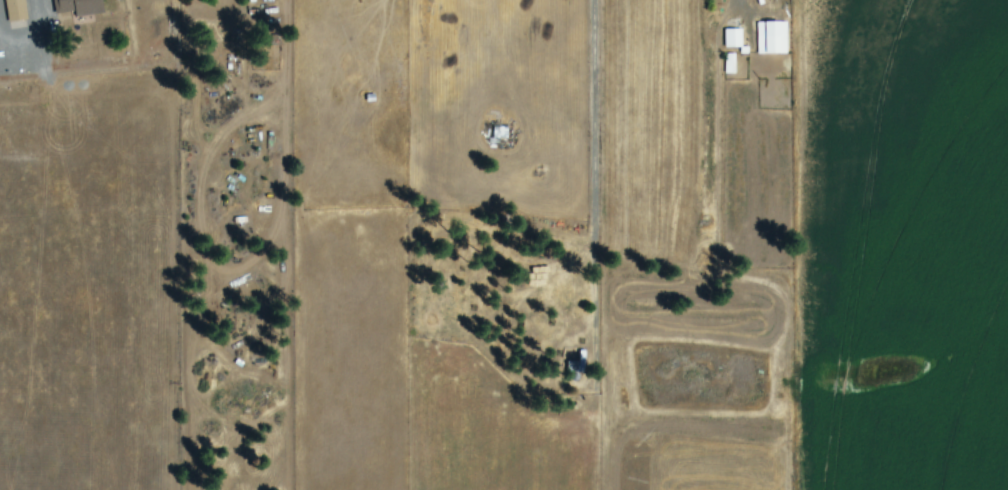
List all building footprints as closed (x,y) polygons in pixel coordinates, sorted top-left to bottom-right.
[(9,23),(28,20),(25,0),(5,0),(9,23)] [(75,12),(76,18),(104,14),(102,0),(54,0),(56,15),(75,12)] [(788,22),(758,23),(759,54),(788,54),(788,22)] [(726,48),(743,47),(743,30),(725,30),(726,48)] [(735,54),(725,55),(726,74),(736,74),(735,54)]
